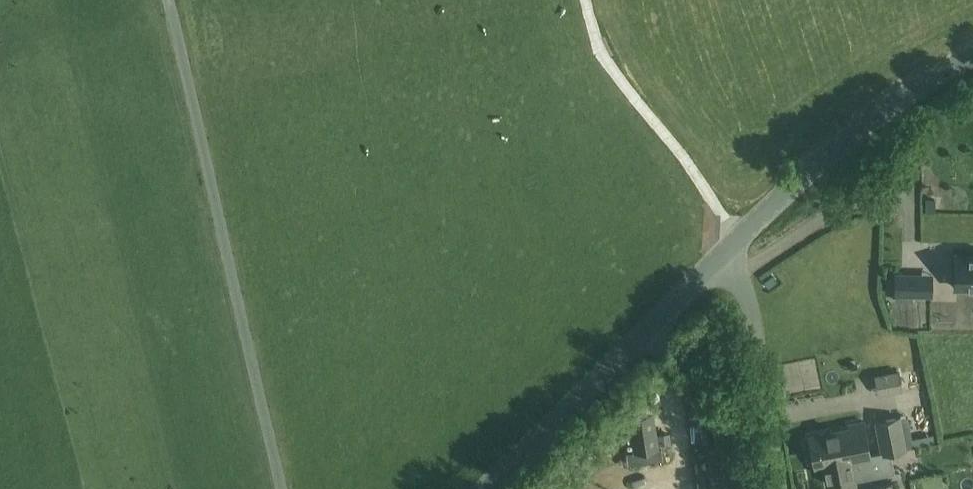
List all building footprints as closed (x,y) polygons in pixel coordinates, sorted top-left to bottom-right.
[(926,240),(945,241),(946,230),(926,229),(926,240)] [(956,254),(955,286),(972,287),(972,255),(956,254)] [(913,295),(923,295),(923,275),(913,275),(898,275),(897,295),(913,295)] [(878,393),(901,389),(897,370),(874,374),(878,393)] [(629,416),(633,452),(657,449),(652,414),(629,416)] [(901,415),(874,420),(880,452),(913,446),(908,416),(901,417),(901,415)] [(815,466),(824,464),(828,484),(885,472),(882,453),(870,455),(864,421),(849,424),(849,427),(809,435),(810,438),(805,442),(808,461),(815,463),(815,466)]
